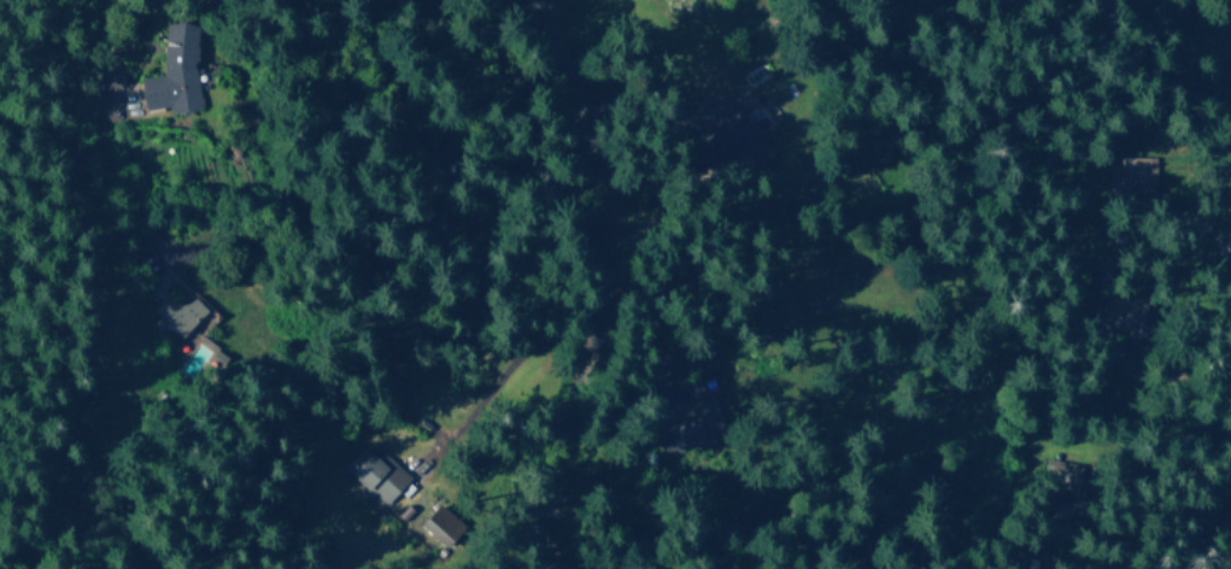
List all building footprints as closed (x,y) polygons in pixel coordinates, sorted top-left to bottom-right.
[(198,108),(191,65),(194,47),(193,42),(195,25),(174,22),(164,23),(158,63),(160,74),(137,78),(142,109),(166,105),(167,113),(198,108)] [(1152,157),(1116,156),(1116,165),(1110,165),(1109,194),(1151,195),(1152,157)] [(155,294),(167,279),(157,271),(145,285),(155,294)] [(192,293),(177,307),(165,294),(150,308),(176,336),(206,309),(192,293)] [(381,505),(407,478),(379,450),(373,457),(361,445),(341,467),(381,505)] [(1078,464),(1057,462),(1054,488),(1075,489),(1078,464)] [(461,527),(436,503),(418,524),(442,547),(461,527)]
